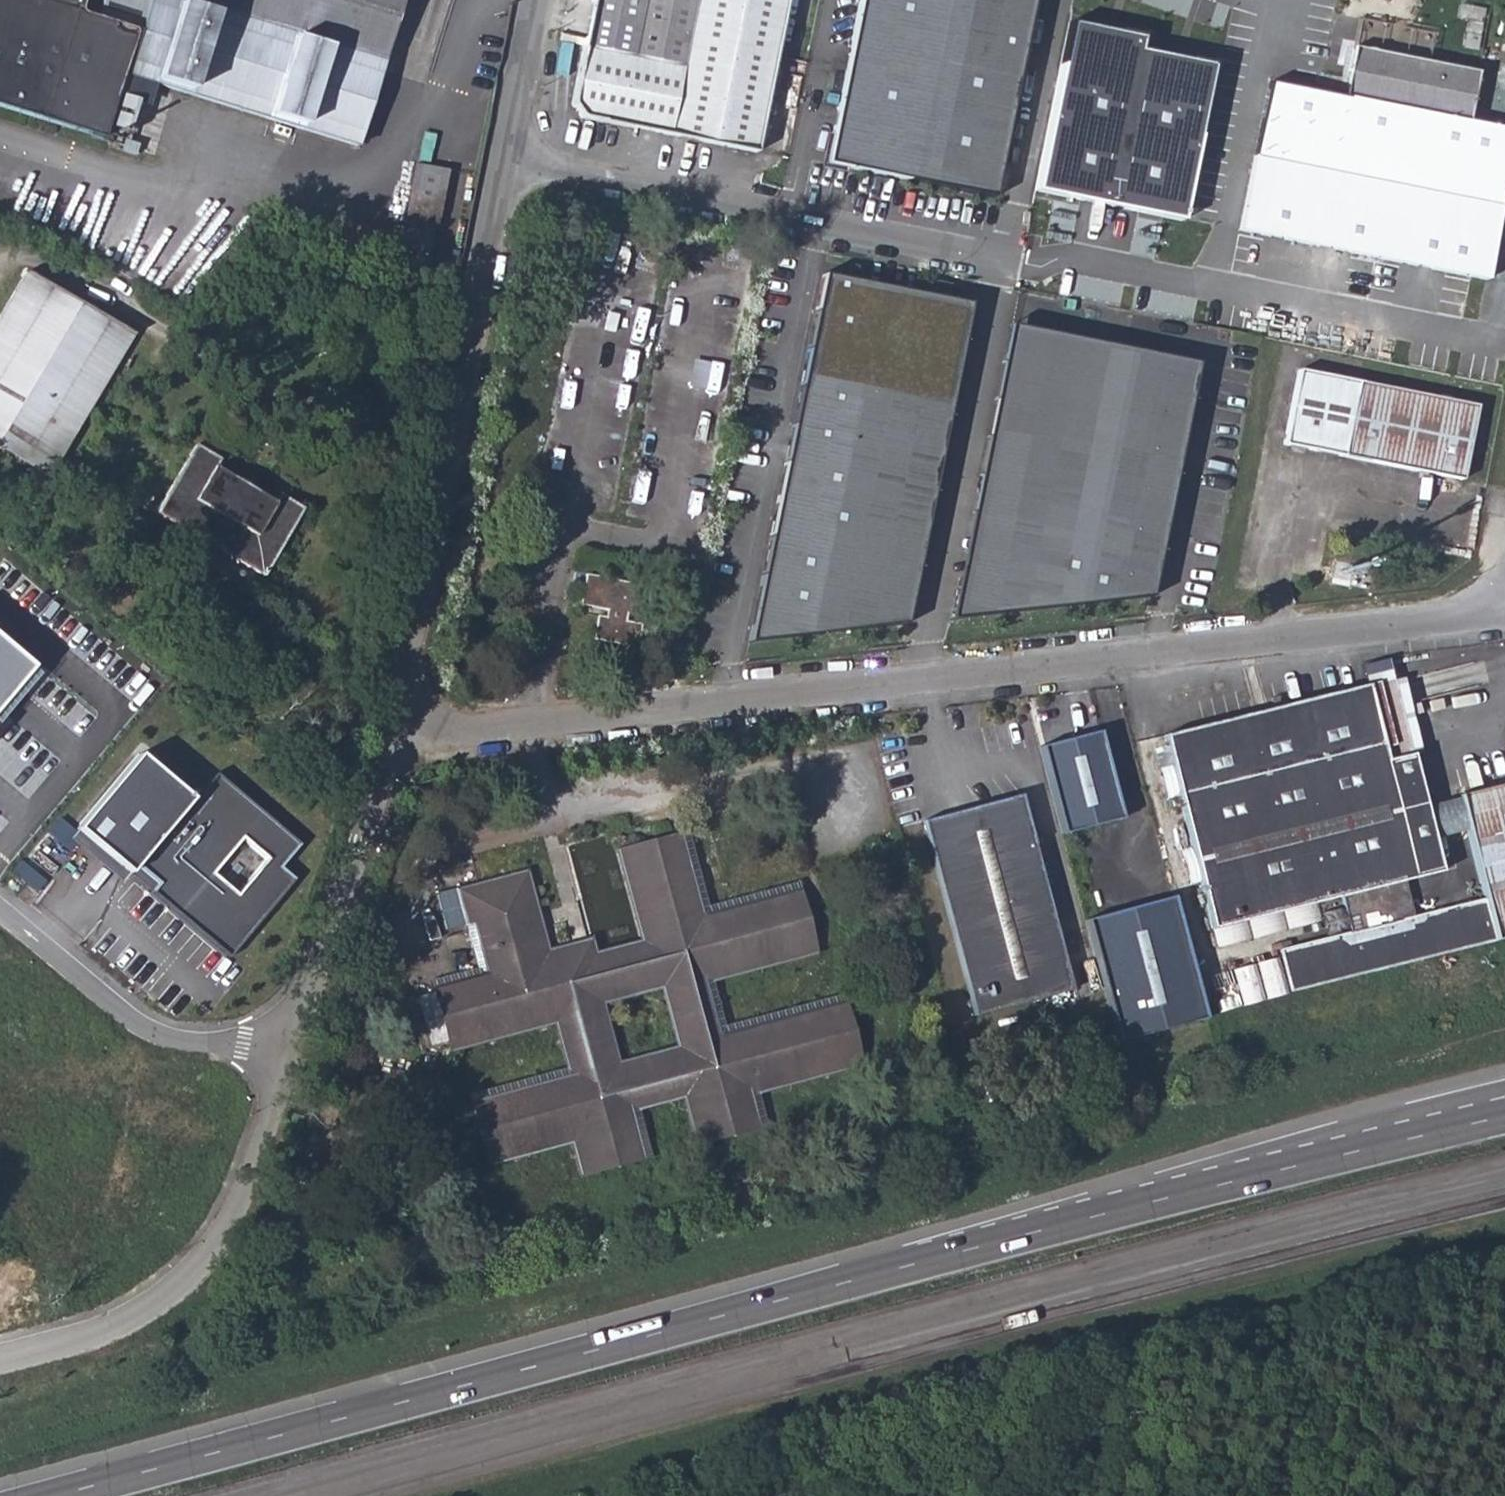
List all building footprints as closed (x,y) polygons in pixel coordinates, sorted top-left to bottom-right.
[(100,136),(120,74),(186,94),(355,145),(378,70),(400,0),(0,0),(0,106),(100,136)] [(788,0),(592,0),(571,109),(580,121),(756,157),(788,0)] [(826,157),(994,190),(1032,0),(858,0),(826,157)] [(1036,186),(1182,216),(1219,42),(1143,26),(1144,21),(1074,6),(1036,186)] [(1312,89),(1283,238),(1489,278),(1504,193),(1504,128),(1467,120),(1477,73),(1354,48),(1344,95),(1312,89)] [(1241,229),(1283,238),(1312,89),(1271,82),(1241,229)] [(103,137),(128,145),(137,113),(113,106),(103,137)] [(401,222),(433,228),(445,167),(413,161),(401,222)] [(48,476),(131,333),(24,270),(0,309),(0,447),(48,476)] [(966,304),(826,274),(750,639),(901,622),(966,304)] [(1193,362),(1013,328),(950,616),(1151,596),(1193,362)] [(1476,410),(1297,374),(1283,443),(1463,479),(1476,410)] [(153,511),(261,575),(301,506),(276,492),(270,500),(213,466),(218,458),(193,442),(153,511)] [(642,587),(587,575),(581,605),(608,610),(606,619),(598,616),(593,639),(637,648),(642,625),(626,622),(628,615),(636,617),(642,587)] [(39,663),(0,630),(0,709),(39,663)] [(1376,681),(1396,755),(1411,752),(1392,677),(1386,654),(1369,658),(1376,681)] [(1368,683),(1384,757),(1396,755),(1376,681),(1369,658),(1361,660),(1368,683)] [(1270,707),(1310,697),(1306,681),(1267,690),(1270,707)] [(1384,757),(1368,683),(1310,697),(1270,707),(1163,734),(1212,929),(1340,896),(1350,932),(1279,950),(1290,991),(1449,951),(1437,909),(1415,914),(1406,879),(1428,875),(1396,755),(1384,757)] [(1064,831),(1123,815),(1100,729),(1041,745),(1064,831)] [(1424,802),(1411,752),(1396,755),(1428,875),(1442,872),(1431,830),(1424,802)] [(140,753),(75,829),(128,875),(139,863),(194,799),(140,753)] [(218,773),(194,799),(139,863),(159,883),(151,890),(230,957),(295,878),(280,866),(300,843),(218,773)] [(1458,792),(1458,793),(1465,821),(1485,899),(1437,909),(1449,951),(1504,937),(1504,780),(1458,792)] [(1020,793),(921,820),(974,1014),(1073,988),(1020,793)] [(1424,802),(1431,830),(1465,821),(1458,793),(1424,802)] [(451,1051),(554,1025),(567,1073),(469,1101),(485,1166),(569,1142),(578,1175),(644,1158),(632,1111),(681,1098),(693,1146),(760,1126),(752,1092),(858,1064),(841,1000),(721,1032),(708,981),(812,952),(795,888),(703,912),(683,833),(618,849),(642,941),(591,954),(587,944),(543,955),(521,876),(462,892),(483,973),(432,987),(451,1051)] [(1121,1039),(1207,1015),(1174,894),(1088,918),(1121,1039)] [(1289,990),(1283,969),(1216,988),(1222,1010),(1289,990)]
